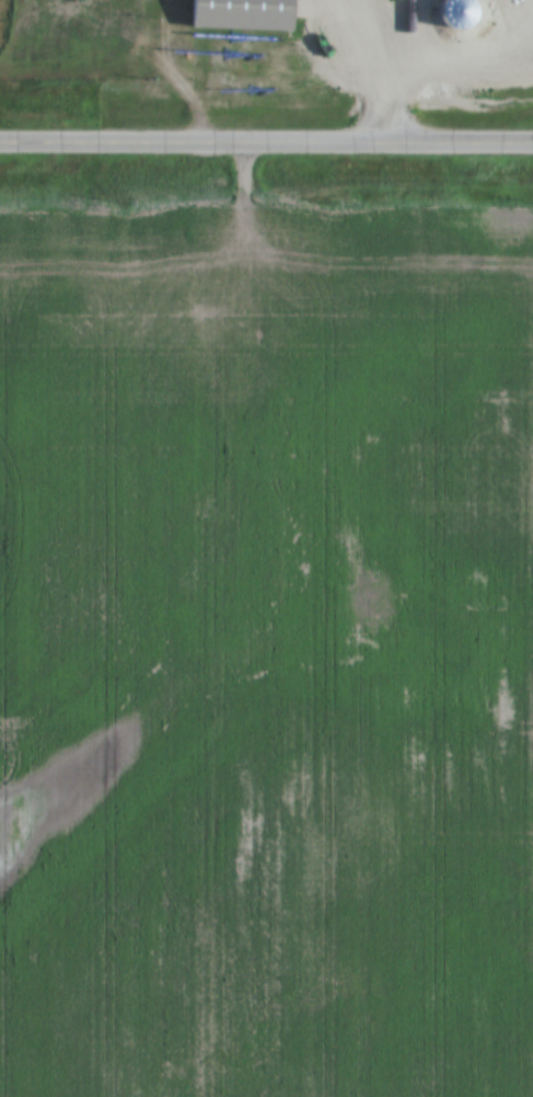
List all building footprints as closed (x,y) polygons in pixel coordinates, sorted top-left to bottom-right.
[(194,29),(297,30),(297,0),(194,0),(194,29)] [(443,3),(456,31),(482,20),(473,0),(449,0),(443,3)]
